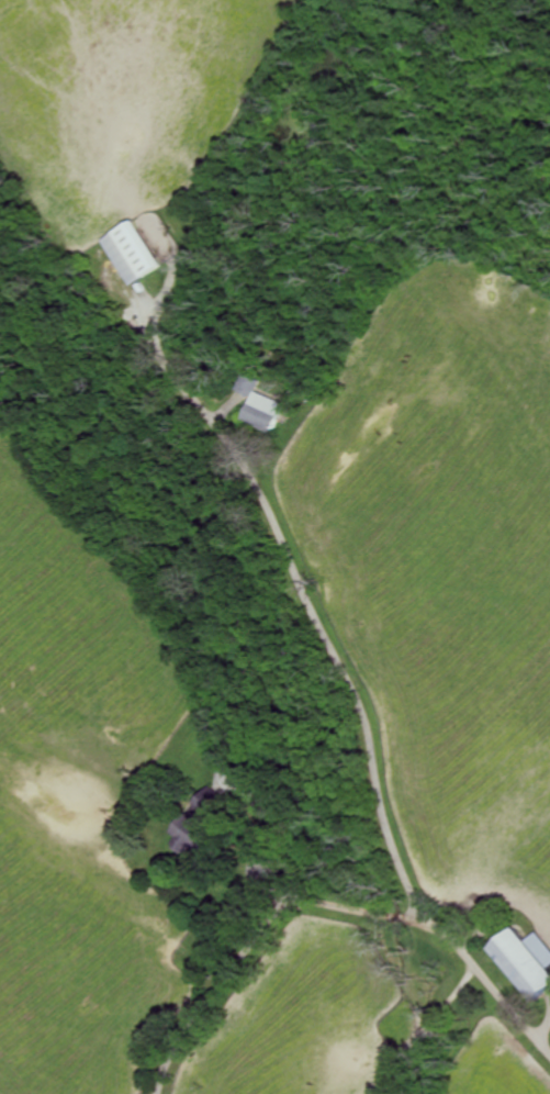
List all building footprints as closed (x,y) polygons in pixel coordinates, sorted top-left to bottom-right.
[(134,282),(119,259),(104,237),(133,217),(148,241),(162,264),(134,282)] [(272,431),(243,417),(252,394),(238,388),(237,388),(245,371),(261,378),(258,386),(257,389),(285,402),(278,418),(272,431)] [(232,806),(217,793),(205,807),(219,820),(232,806)] [(213,822),(211,824),(209,827),(217,834),(215,837),(222,841),(212,856),(205,850),(202,855),(195,849),(191,855),(186,851),(184,853),(176,847),(177,845),(173,842),(178,836),(172,831),(187,812),(190,814),(202,796),(203,796),(216,806),(220,808),(221,810),(213,822)] [(539,928),(549,941),(549,987),(541,995),(539,997),(493,945),(500,938),(507,931),(517,923),(529,937),(539,928)]
